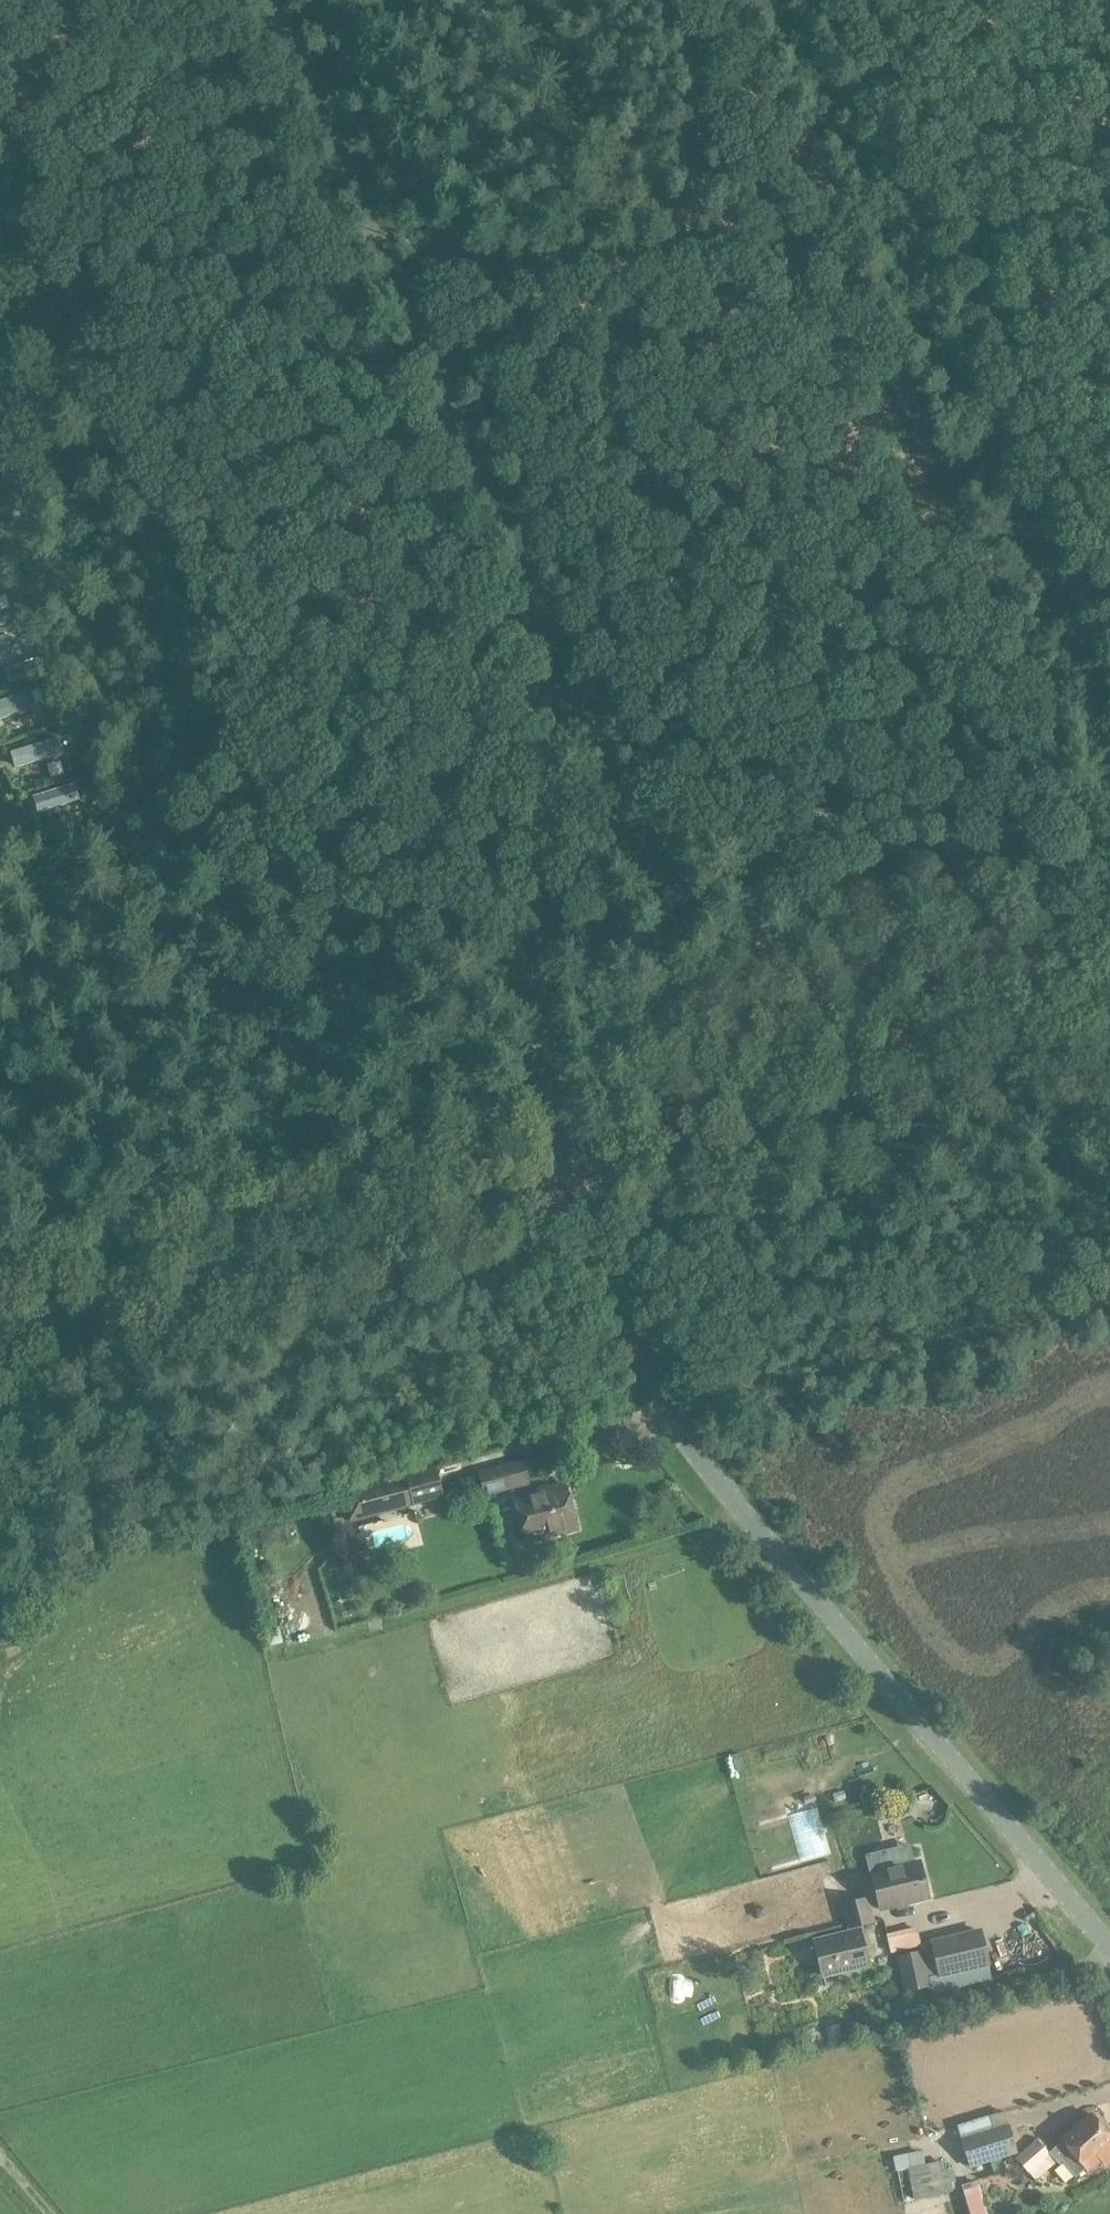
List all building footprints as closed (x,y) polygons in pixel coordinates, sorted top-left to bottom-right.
[(0,639),(0,653),(13,648),(9,635),(0,639)] [(34,705),(28,691),(0,703),(0,719),(34,705)] [(57,738),(12,752),(16,767),(62,753),(57,738)] [(41,812),(82,800),(77,783),(36,796),(41,812)] [(470,1448),(474,1467),(519,1458),(515,1439),(470,1448)] [(528,1485),(530,1484),(523,1460),(478,1473),(484,1497),(513,1489),(528,1485)] [(415,1500),(416,1505),(444,1497),(436,1470),(344,1494),(352,1521),(365,1518),(364,1514),(415,1500)] [(530,1494),(528,1485),(513,1489),(516,1498),(513,1498),(520,1522),(515,1523),(512,1529),(515,1538),(520,1541),(524,1540),(525,1542),(576,1529),(564,1485),(530,1494)] [(15,1628),(10,1610),(0,1613),(0,1633),(15,1628)] [(273,1614),(258,1615),(259,1631),(275,1630),(273,1614)] [(887,1852),(868,1856),(881,1909),(928,1898),(919,1862),(891,1869),(887,1852)] [(875,1922),(868,1896),(842,1903),(849,1929),(875,1922)] [(922,1945),(930,1978),(936,1977),(939,1989),(991,1976),(988,1963),(989,1963),(982,1930),(921,1945),(917,1927),(887,1935),(891,1952),(921,1946),(922,1945)] [(815,1942),(823,1976),(868,1965),(860,1931),(815,1942)] [(929,1978),(930,1978),(922,1945),(921,1946),(922,1951),(896,1957),(905,1993),(931,1987),(929,1978)] [(969,2168),(1018,2154),(1005,2111),(957,2125),(969,2168)] [(1096,2118),(1092,2114),(1063,2140),(1063,2141),(1053,2149),(1076,2177),(1087,2168),(1089,2171),(1103,2158),(1099,2154),(1109,2145),(1109,2135),(1103,2126),(1103,2123),(1099,2118),(1096,2118)] [(1049,2153),(1038,2139),(1016,2157),(1035,2180),(1057,2162),(1049,2153)] [(944,2194),(936,2163),(908,2168),(915,2201),(944,2194)] [(978,2183),(965,2187),(973,2213),(987,2213),(978,2183)]
